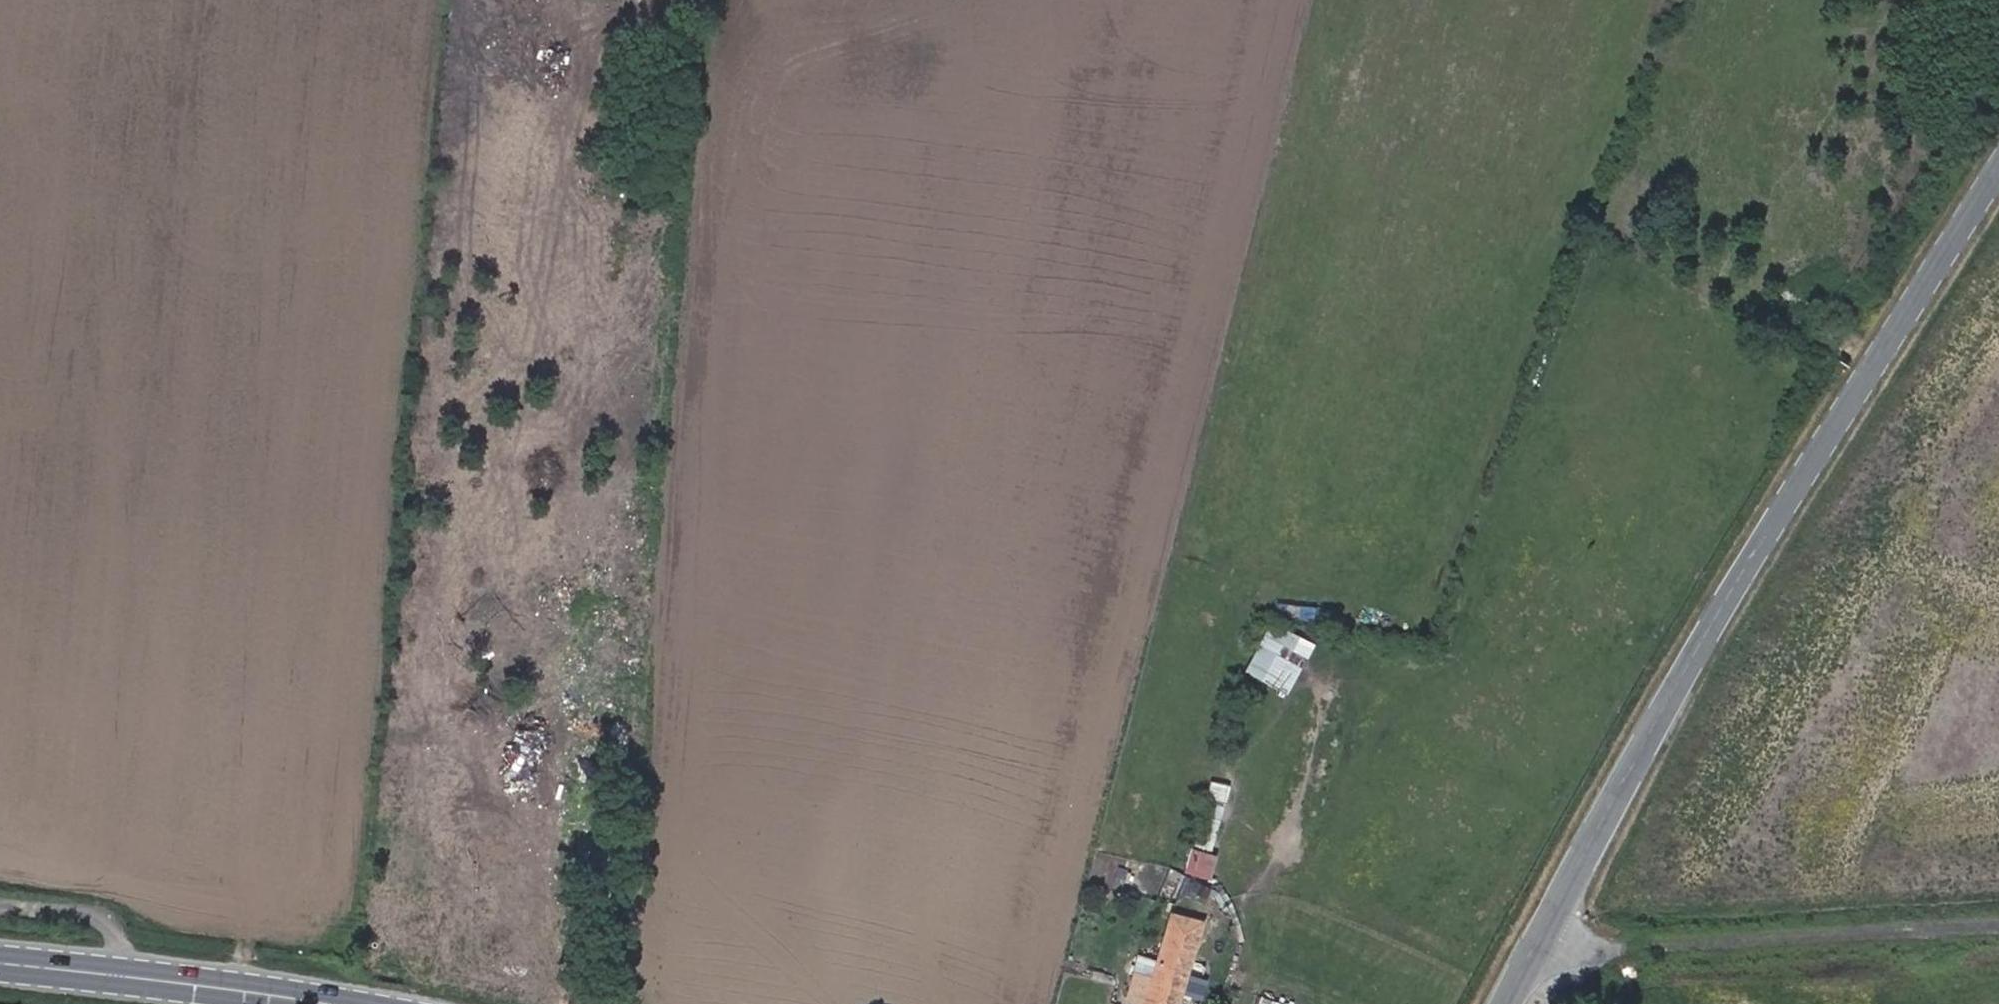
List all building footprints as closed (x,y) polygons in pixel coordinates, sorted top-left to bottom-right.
[(1290,651),(1296,635),(1261,621),(1240,675),(1286,693),(1301,655),(1290,651)] [(1170,915),(1142,1003),(1179,1003),(1204,925),(1170,915)]
